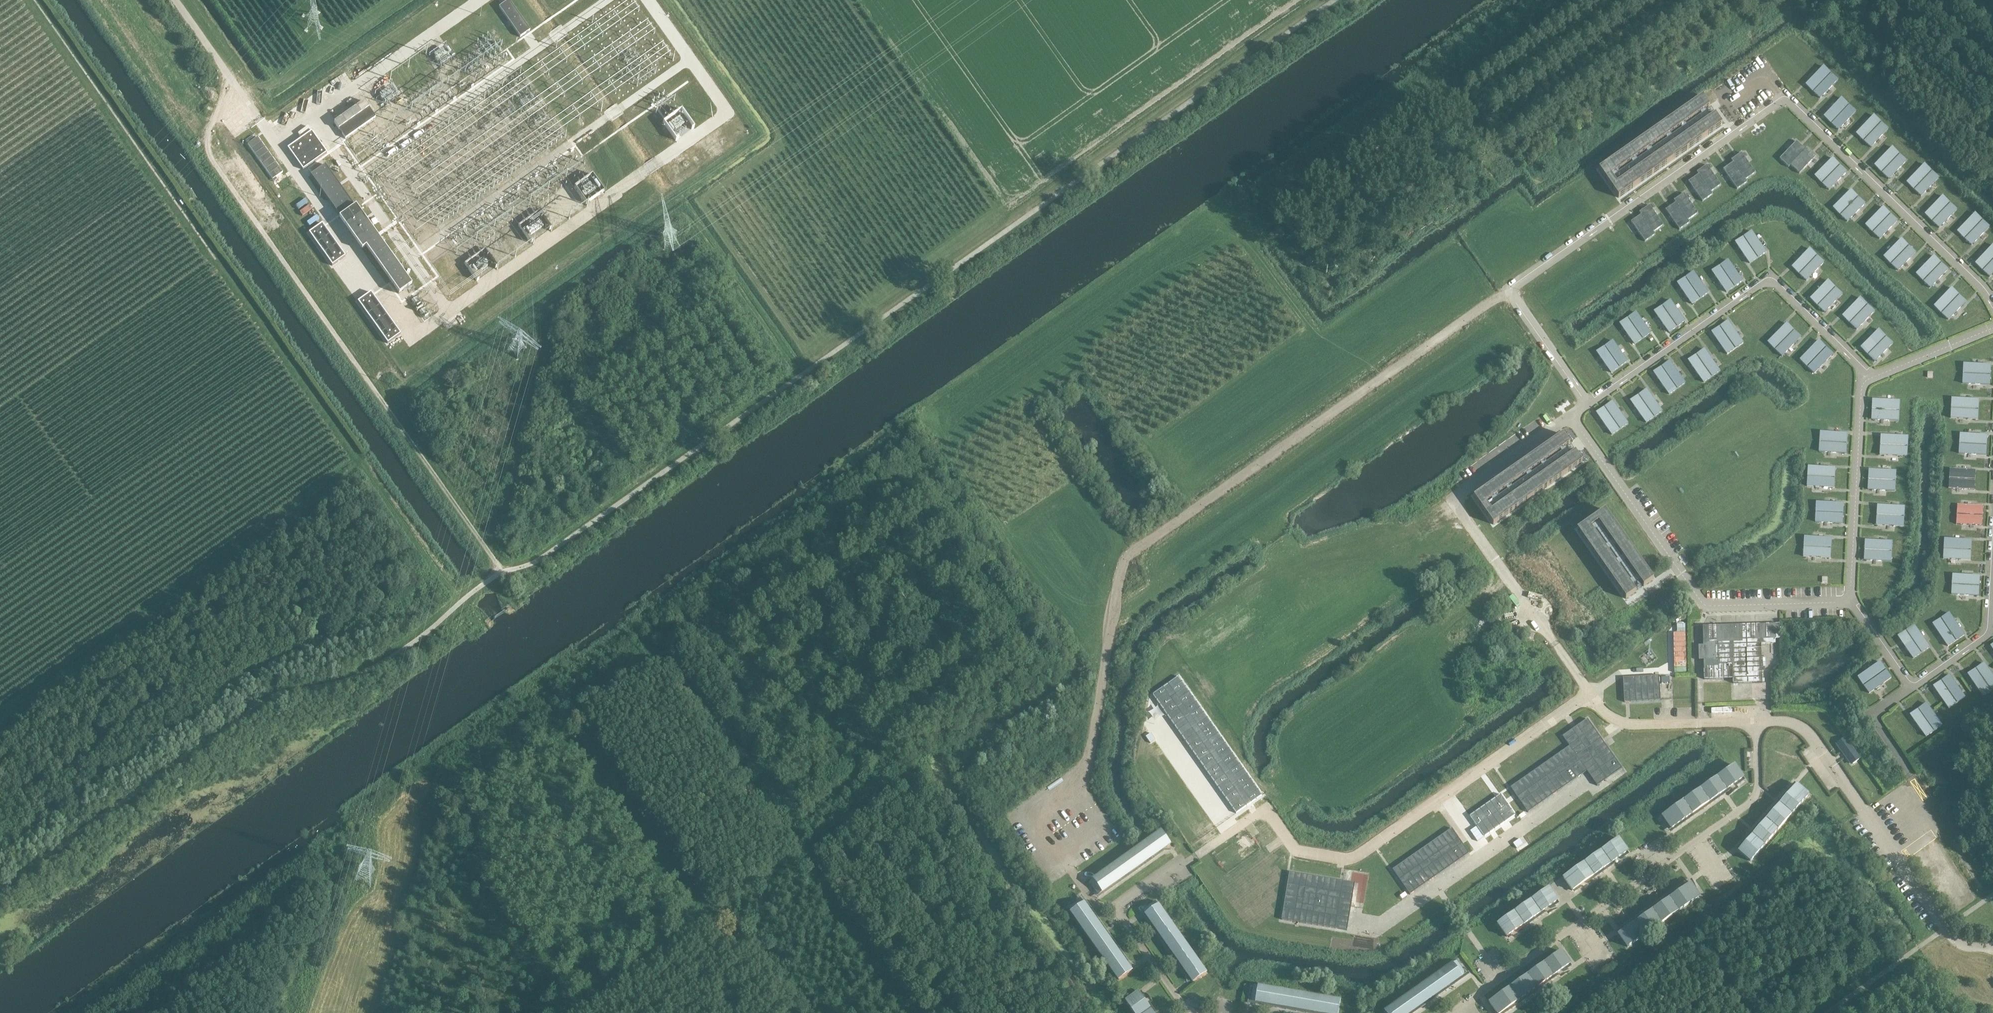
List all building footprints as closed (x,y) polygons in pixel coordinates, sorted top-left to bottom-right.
[(509,0),(499,7),(520,37),(530,31),(509,0)] [(428,56),(434,64),(446,55),(440,47),(428,56)] [(1824,66),(1805,85),(1813,92),(1831,73),(1824,66)] [(1831,73),(1813,92),(1820,99),(1838,80),(1831,73)] [(387,87),(375,94),(381,104),(393,97),(387,87)] [(1722,125),(1702,97),(1599,170),(1619,197),(1722,125)] [(1842,98),(1824,117),(1831,124),(1849,105),(1842,98)] [(364,101),(334,123),(345,139),(375,118),(364,101)] [(1849,105),(1831,124),(1838,131),(1857,112),(1849,105)] [(1874,115),(1856,134),(1863,141),(1882,122),(1874,115)] [(1882,122),(1863,141),(1871,148),(1889,129),(1882,122)] [(312,132),(288,149),(302,170),(327,153),(312,132)] [(1790,165),(1805,150),(1796,141),(1780,159),(1789,167),(1790,165)] [(1892,147),(1874,165),(1881,173),(1900,154),(1892,147)] [(1799,173),(1816,156),(1807,148),(1805,150),(1790,165),(1799,173)] [(1755,173),(1741,153),(1731,160),(1733,162),(1745,180),(1755,173)] [(1900,154),(1881,173),(1889,180),(1907,161),(1900,154)] [(1833,158),(1815,176),(1822,183),(1840,165),(1833,158)] [(1745,180),(1733,162),(1723,169),(1737,189),(1747,182),(1745,180)] [(1925,164),(1906,183),(1914,190),(1932,171),(1925,164)] [(1721,185),(1707,165),(1697,172),(1698,175),(1711,192),(1721,185)] [(1840,165),(1822,183),(1829,190),(1847,172),(1840,165)] [(1932,171),(1914,190),(1921,197),(1939,178),(1932,171)] [(1711,192),(1698,175),(1689,182),(1703,201),(1712,194),(1711,192)] [(596,194),(591,184),(581,190),(586,200),(596,194)] [(1851,189),(1833,208),(1840,215),(1858,196),(1851,189)] [(1698,213),(1684,194),(1674,201),(1676,203),(1688,220),(1698,213)] [(1858,196),(1840,215),(1847,222),(1866,203),(1858,196)] [(1943,196),(1925,215),(1932,222),(1950,203),(1943,196)] [(1688,220),(1676,203),(1666,210),(1680,230),(1690,223),(1688,220)] [(1950,203),(1932,222),(1939,229),(1958,210),(1950,203)] [(1663,225),(1649,206),(1639,213),(1641,215),(1653,232),(1663,225)] [(411,286),(356,207),(340,219),(362,250),(366,247),(399,295),(411,286)] [(1883,207),(1865,226),(1872,233),(1891,214),(1883,207)] [(1975,213),(1957,232),(1964,239),(1983,220),(1975,213)] [(1891,214),(1872,233),(1880,240),(1898,221),(1891,214)] [(1653,232),(1641,215),(1631,222),(1645,242),(1655,234),(1653,232)] [(523,228),(528,236),(541,227),(536,219),(523,228)] [(1983,220),(1964,239),(1972,246),(1990,227),(1983,220)] [(322,224),(308,233),(332,267),(345,258),(322,224)] [(1743,237),(1758,258),(1766,253),(1751,231),(1743,237)] [(1735,242),(1749,264),(1758,258),(1743,237),(1735,242)] [(1902,238),(1884,257),(1891,264),(1909,245),(1902,238)] [(1909,245),(1891,264),(1898,271),(1917,252),(1909,245)] [(1975,264),(1982,271),(1992,259),(1992,245),(1975,264)] [(1810,248),(1792,267),(1799,274),(1817,255),(1810,248)] [(461,260),(468,276),(490,266),(484,250),(461,260)] [(1817,255),(1799,274),(1806,281),(1825,262),(1817,255)] [(1934,256),(1916,274),(1923,282),(1941,263),(1934,256)] [(1982,271),(1990,278),(1992,274),(1992,259),(1982,271)] [(1720,265),(1734,287),(1743,281),(1728,260),(1720,265)] [(1941,263),(1923,282),(1930,289),(1949,270),(1941,263)] [(1711,271),(1726,293),(1734,287),(1720,265),(1711,271)] [(1685,278),(1700,299),(1708,293),(1693,272),(1685,278)] [(1677,283),(1691,305),(1700,299),(1685,278),(1677,283)] [(1828,280),(1810,299),(1817,306),(1835,287),(1828,280)] [(1835,287),(1817,306),(1825,313),(1843,294),(1835,287)] [(1952,288),(1934,306),(1941,313),(1959,295),(1952,288)] [(371,292),(358,301),(387,343),(401,334),(371,292)] [(1959,295),(1941,313),(1949,320),(1967,302),(1959,295)] [(1860,297),(1842,316),(1849,323),(1867,304),(1860,297)] [(1662,306),(1677,327),(1685,321),(1670,300),(1662,306)] [(1867,304),(1849,323),(1857,330),(1875,312),(1867,304)] [(1654,312),(1668,333),(1677,327),(1662,306),(1654,312)] [(1628,318),(1643,339),(1651,334),(1636,312),(1628,318)] [(1619,324),(1634,345),(1643,339),(1628,318),(1619,324)] [(1719,326),(1735,349),(1744,343),(1728,321),(1719,326)] [(1787,323),(1767,343),(1775,350),(1794,330),(1787,323)] [(1711,332),(1727,355),(1735,349),(1719,326),(1711,332)] [(1879,329),(1860,348),(1868,355),(1886,336),(1879,329)] [(1794,330),(1775,350),(1782,357),(1801,337),(1794,330)] [(1886,336),(1868,355),(1875,362),(1893,343),(1886,336)] [(1819,340),(1800,360),(1807,367),(1826,347),(1819,340)] [(1604,346),(1619,368),(1628,362),(1613,341),(1604,346)] [(1596,352),(1611,374),(1619,368),(1604,346),(1596,352)] [(1826,347),(1807,367),(1814,374),(1834,354),(1826,347)] [(1696,354),(1712,377),(1720,371),(1704,349),(1696,354)] [(1688,360),(1704,383),(1712,377),(1696,354),(1688,360)] [(1661,367),(1677,389),(1685,384),(1669,361),(1661,367)] [(1991,365),(1963,364),(1962,374),(1990,375),(1991,365)] [(1653,373),(1669,395),(1677,389),(1661,367),(1653,373)] [(1990,375),(1962,374),(1962,384),(1990,385),(1990,375)] [(1638,395),(1654,418),(1663,412),(1647,389),(1638,395)] [(1630,401),(1646,424),(1654,418),(1638,395),(1630,401)] [(1979,400),(1951,398),(1951,408),(1979,410),(1979,400)] [(1900,401),(1872,400),(1872,410),(1900,411),(1900,401)] [(1604,407),(1620,430),(1628,424),(1612,401),(1604,407)] [(1596,413),(1612,436),(1620,430),(1604,407),(1596,413)] [(1979,410),(1951,408),(1950,419),(1978,420),(1979,410)] [(1900,411),(1872,410),(1871,420),(1899,421),(1900,411)] [(1848,434),(1820,432),(1819,442),(1847,444),(1848,434)] [(1987,436),(1960,434),(1959,444),(1987,446),(1987,436)] [(1494,525),(1582,462),(1563,435),(1475,497),(1494,525)] [(1908,437),(1880,435),(1880,445),(1908,447),(1908,437)] [(1847,444),(1819,442),(1819,452),(1846,454),(1847,444)] [(1987,446),(1959,444),(1958,454),(1986,456),(1987,446)] [(1908,447),(1880,445),(1879,455),(1907,457),(1908,447)] [(1835,468),(1808,467),(1807,477),(1835,478),(1835,468)] [(1975,470),(1949,469),(1948,479),(1974,480),(1975,470)] [(1896,471),(1869,470),(1868,480),(1896,481),(1896,471)] [(1835,478),(1807,477),(1806,487),(1834,488),(1835,478)] [(1974,480),(1948,479),(1948,489),(1974,490),(1974,480)] [(1896,481),(1868,480),(1868,490),(1895,491),(1896,481)] [(1844,504),(1816,502),(1815,512),(1843,514),(1844,504)] [(1905,507),(1877,505),(1876,515),(1904,517),(1905,507)] [(1983,506),(1957,505),(1956,515),(1982,516),(1983,506)] [(1626,599),(1653,579),(1605,510),(1578,530),(1626,599)] [(1843,514),(1815,512),(1815,523),(1842,524),(1843,514)] [(1904,517),(1876,515),(1876,525),(1904,527),(1904,517)] [(1982,516),(1956,515),(1956,525),(1982,526),(1982,516)] [(1832,539),(1804,537),(1803,547),(1831,549),(1832,539)] [(1972,540),(1944,539),(1944,549),(1972,550),(1972,540)] [(1893,542),(1865,541),(1864,551),(1892,552),(1893,542)] [(1831,549),(1803,547),(1803,557),(1831,559),(1831,549)] [(1972,550),(1944,549),(1943,559),(1971,560),(1972,550)] [(1892,552),(1864,551),(1864,561),(1891,562),(1892,552)] [(1980,576),(1952,575),(1951,585),(1979,586),(1980,576)] [(1979,586),(1951,585),(1951,595),(1979,597),(1979,586)] [(1965,636),(1949,613),(1940,619),(1956,641),(1965,636)] [(1956,641),(1940,619),(1932,624),(1948,647),(1956,641)] [(1780,639),(1780,624),(1703,627),(1703,646),(1698,646),(1699,661),(1704,660),(1704,680),(1733,679),(1733,684),(1762,683),(1761,644),(1775,644),(1775,639),(1780,639)] [(1930,648),(1914,625),(1906,631),(1922,654),(1930,648)] [(1922,654),(1906,631),(1897,637),(1913,660),(1922,654)] [(1863,686),(1886,670),(1880,662),(1857,678),(1863,686)] [(1984,663),(1976,669),(1992,692),(1992,691),(1992,676),(1984,663)] [(1992,692),(1976,669),(1967,675),(1983,697),(1992,692)] [(1869,694),(1892,678),(1886,670),(1863,686),(1869,694)] [(1965,698),(1950,675),(1941,681),(1957,704),(1965,698)] [(1660,700),(1659,676),(1623,678),(1624,702),(1660,700)] [(1237,814),(1263,796),(1180,678),(1154,696),(1237,814)] [(1957,704),(1941,681),(1933,687),(1949,709),(1957,704)] [(1942,726),(1926,703),(1918,709),(1934,732),(1942,726)] [(1934,732),(1918,709),(1910,715),(1926,737),(1934,732)] [(1569,746),(1510,788),(1528,813),(1587,771),(1597,786),(1622,769),(1587,719),(1562,737),(1569,746)] [(1858,759),(1859,759),(1854,752),(1855,751),(1851,745),(1850,746),(1845,739),(1837,744),(1851,764),(1852,763),(1853,764),(1858,760),(1858,759)] [(1662,816),(1668,824),(1671,829),(1743,779),(1734,766),(1662,816)] [(1796,785),(1739,851),(1738,851),(1750,862),(1808,795),(1796,785)] [(1512,820),(1497,800),(1466,821),(1481,842),(1512,820)] [(1410,895),(1469,854),(1462,844),(1452,829),(1393,870),(1410,895)] [(1099,896),(1163,850),(1170,845),(1161,832),(1090,883),(1095,890),(1099,896)] [(1563,878),(1573,891),(1627,852),(1628,852),(1618,839),(1563,878)] [(1355,883),(1343,881),(1289,872),(1282,920),(1347,931),(1351,907),(1355,883)] [(1690,884),(1618,934),(1627,947),(1700,897),(1694,889),(1690,884)] [(1498,924),(1507,937),(1557,902),(1558,901),(1549,888),(1498,924)] [(1132,971),(1127,964),(1081,899),(1076,903),(1068,908),(1119,980),(1132,971)] [(1156,902),(1148,907),(1143,911),(1188,975),(1193,982),(1206,973),(1156,902)] [(1489,1002),(1497,1012),(1502,1012),(1570,964),(1561,951),(1489,1002)] [(1466,974),(1462,969),(1457,961),(1385,1012),(1386,1012),(1411,1012),(1466,974)] [(1251,1001),(1317,1012),(1338,1012),(1340,1001),(1254,986),(1252,995),(1251,1001)] [(1126,1002),(1134,1012),(1153,1012),(1139,993),(1126,1002)]
